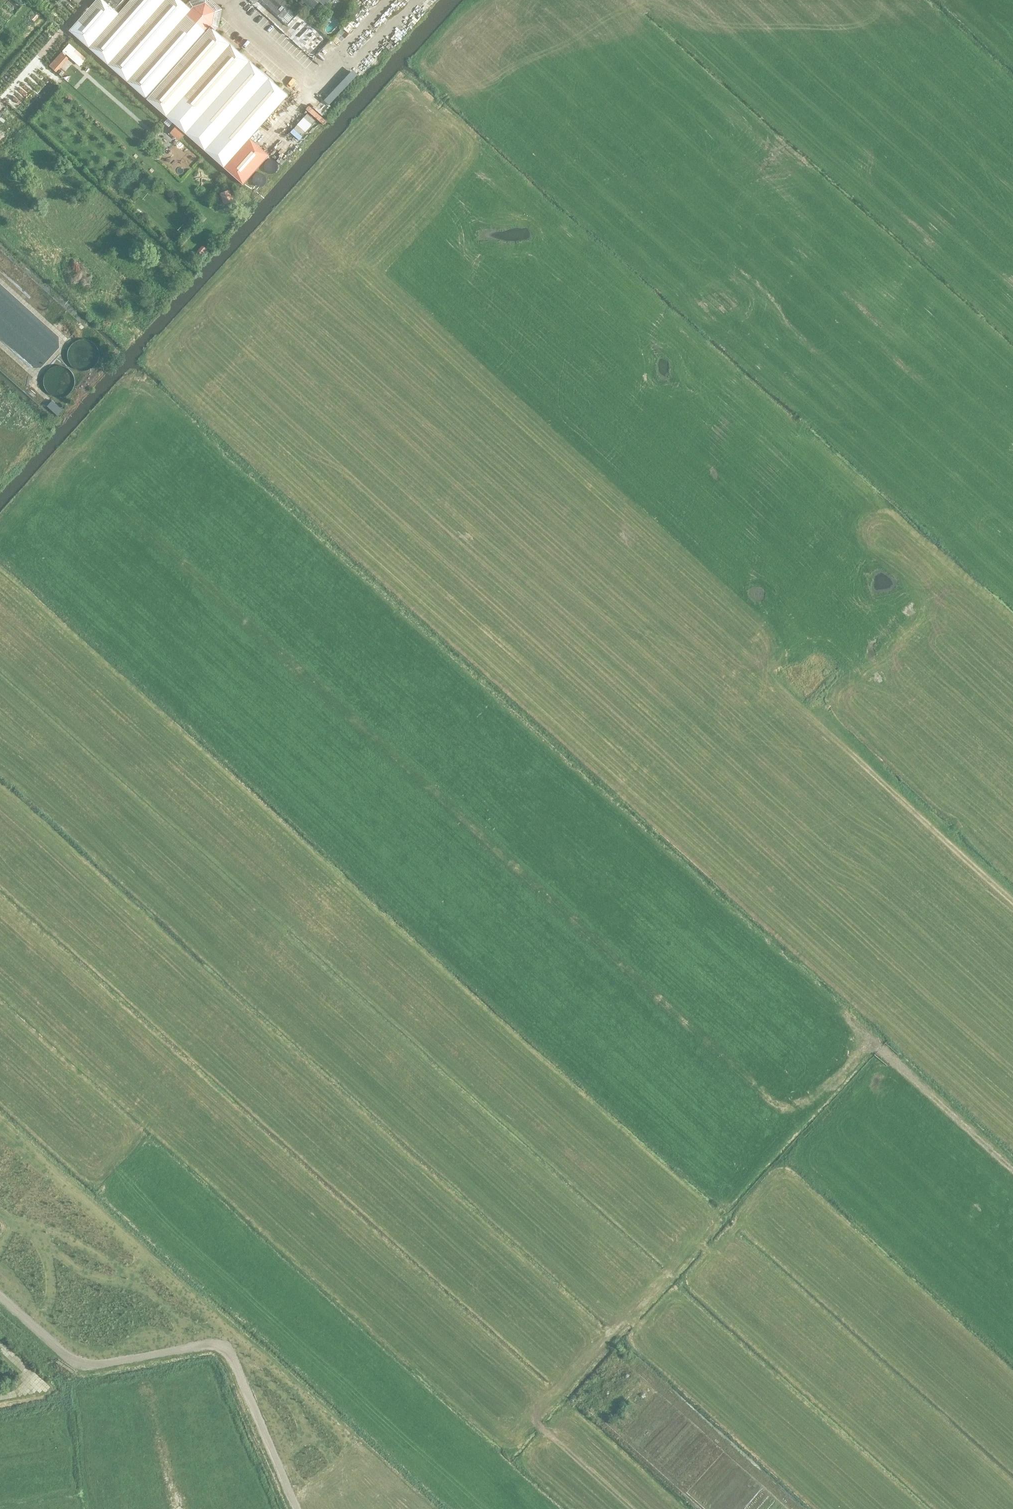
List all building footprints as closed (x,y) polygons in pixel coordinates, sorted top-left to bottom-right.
[(193,6),(191,8),(182,0),(96,0),(70,31),(243,184),(269,155),(250,138),(288,95),(211,26),(213,24),(215,11),(205,2),(193,6)] [(285,8),(288,11),(292,6),(285,0),(261,0),(279,15),(285,8)] [(48,65),(56,71),(68,58),(61,51),(48,65)] [(330,103),(359,73),(354,68),(324,98),(330,103)] [(309,128),(316,119),(307,112),(295,127),(303,133),(308,127),(309,128)] [(203,243),(197,251),(201,255),(207,246),(203,243)]
